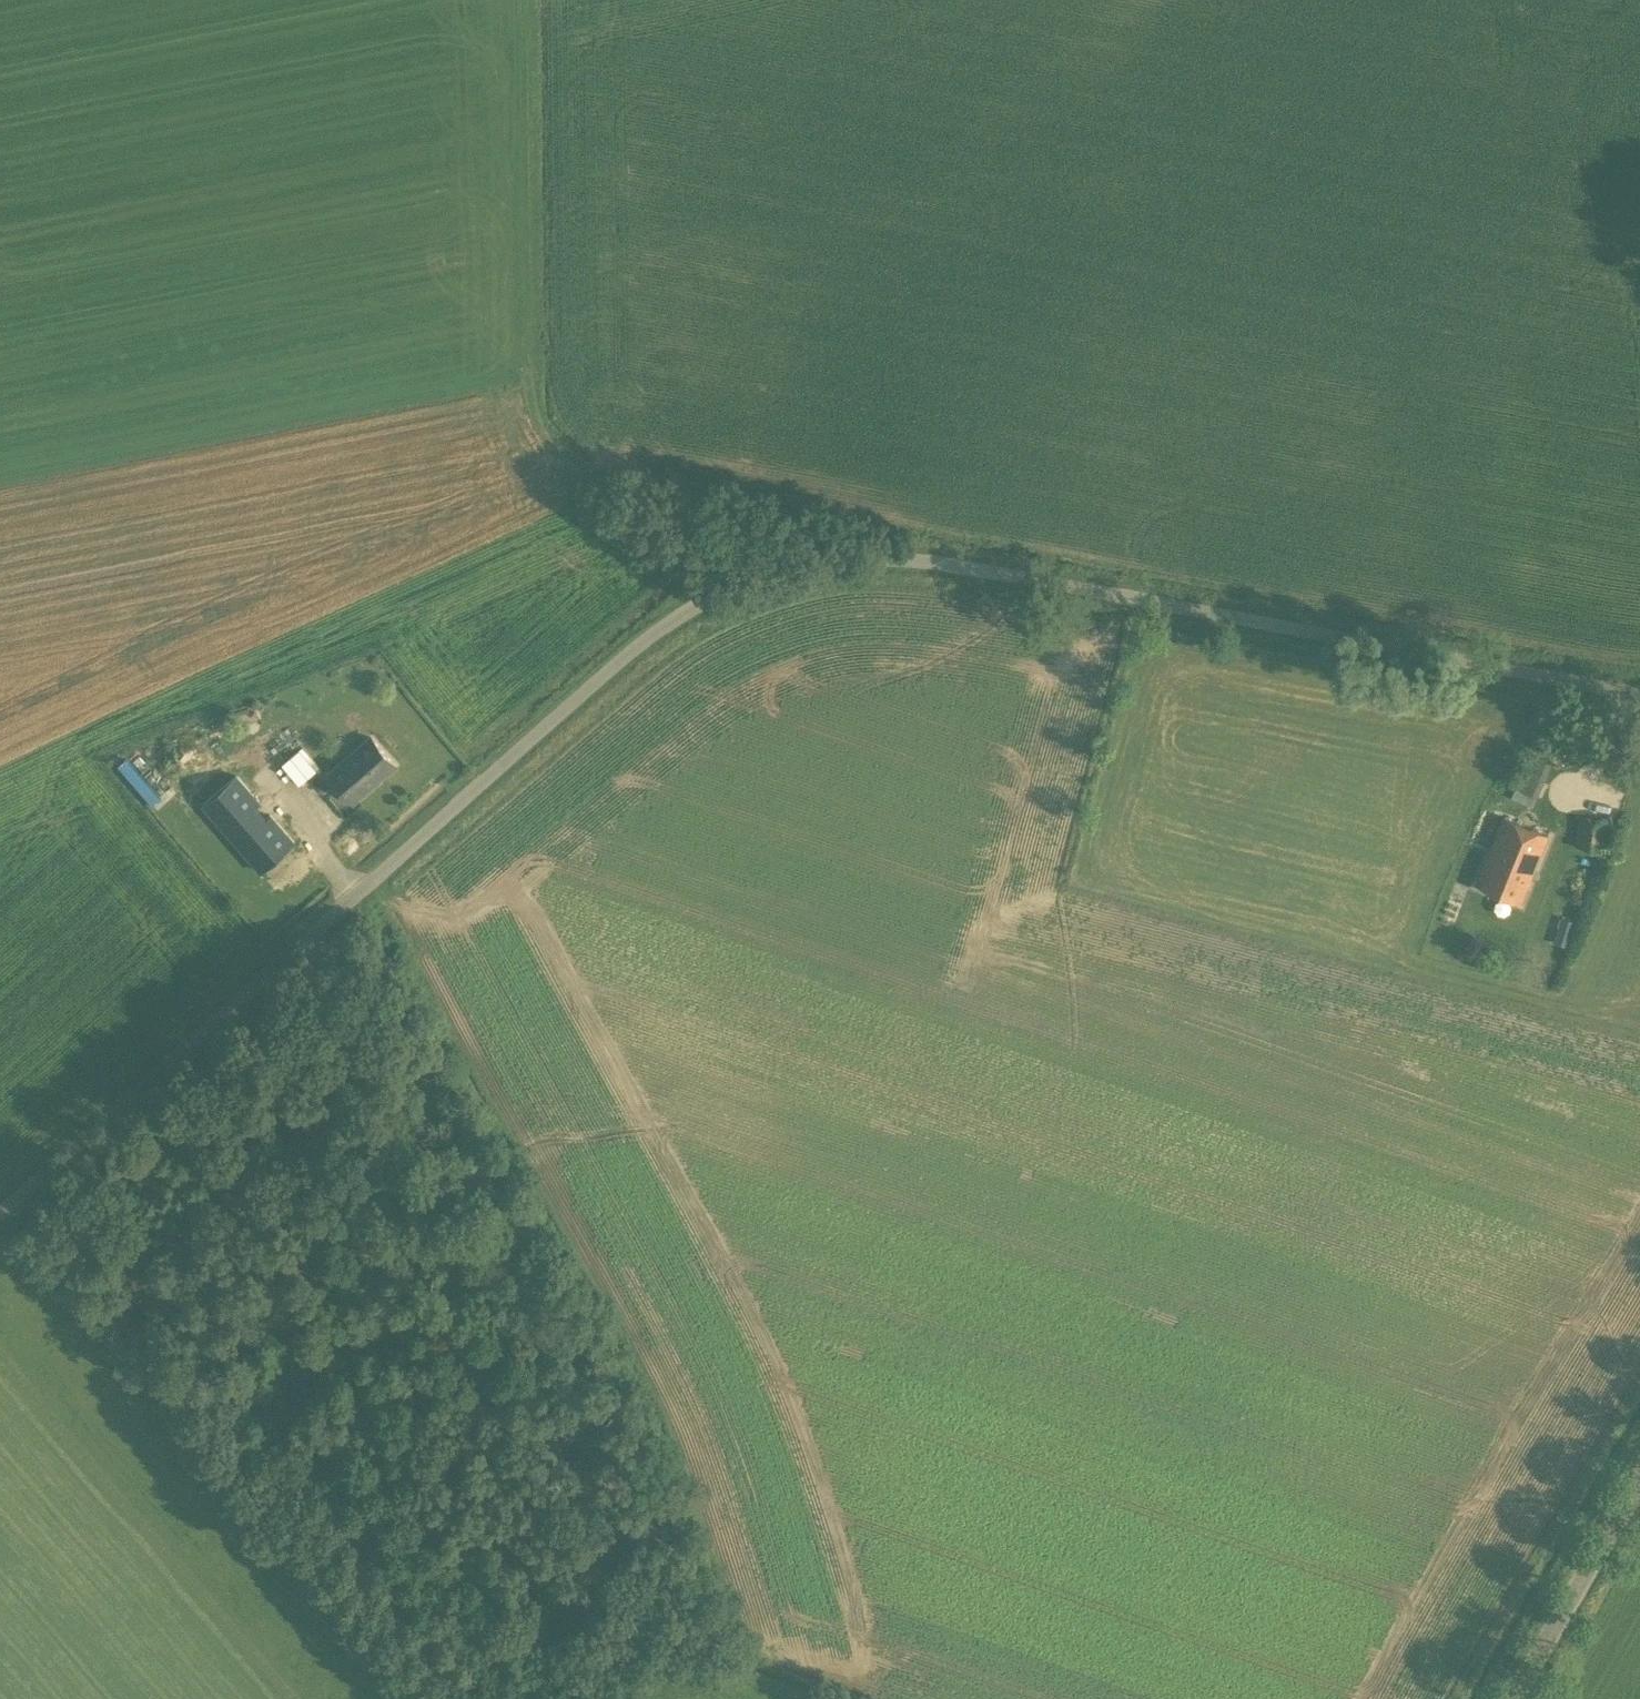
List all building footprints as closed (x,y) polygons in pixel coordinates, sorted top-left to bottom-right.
[(352,802),(395,764),(370,737),(328,774),(352,802)] [(301,784),(320,768),(302,747),(283,763),(301,784)] [(1539,799),(1554,765),(1528,754),(1514,788),(1539,799)] [(236,775),(202,804),(261,871),(295,842),(270,814),(268,816),(258,804),(260,802),(236,775)] [(1610,852),(1615,820),(1579,814),(1574,846),(1610,852)] [(1519,904),(1548,835),(1504,817),(1475,886),(1519,904)] [(1568,944),(1574,920),(1560,917),(1555,941),(1568,944)]
